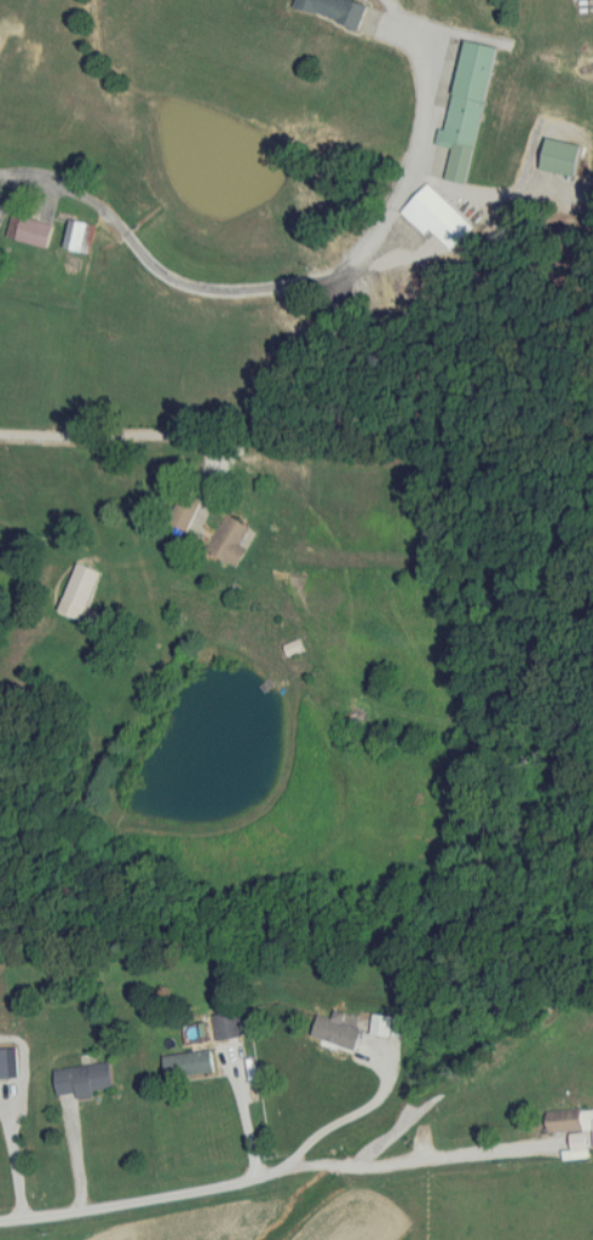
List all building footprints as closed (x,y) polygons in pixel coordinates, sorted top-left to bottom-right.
[(362,0),(301,0),(299,7),(360,27),(368,2),(362,0)] [(449,130),(441,128),(438,144),(454,148),(447,180),(470,185),(500,46),(468,39),(449,130)] [(541,169),(579,177),(585,145),(548,138),(541,169)] [(430,184),(405,211),(451,254),(475,228),(430,184)] [(0,193),(0,221),(12,200),(0,193)] [(16,238),(46,249),(54,226),(24,215),(16,238)] [(91,221),(69,219),(66,249),(88,252),(91,221)] [(175,431),(138,431),(138,443),(175,443),(175,431)] [(171,524),(191,531),(205,493),(185,485),(171,524)] [(240,569),(249,549),(241,546),(251,526),(225,513),(206,552),(240,569)] [(63,600),(88,610),(103,573),(78,563),(63,600)] [(218,1041),(244,1036),(239,1011),(213,1016),(218,1041)] [(312,1037),(356,1051),(363,1029),(319,1015),(312,1037)] [(9,1049),(0,1050),(0,1080),(12,1079),(9,1049)] [(163,1056),(165,1078),(216,1074),(214,1051),(163,1056)] [(116,1092),(114,1064),(56,1068),(58,1096),(116,1092)] [(548,1111),(549,1133),(572,1132),(573,1150),(587,1150),(585,1109),(548,1111)]
